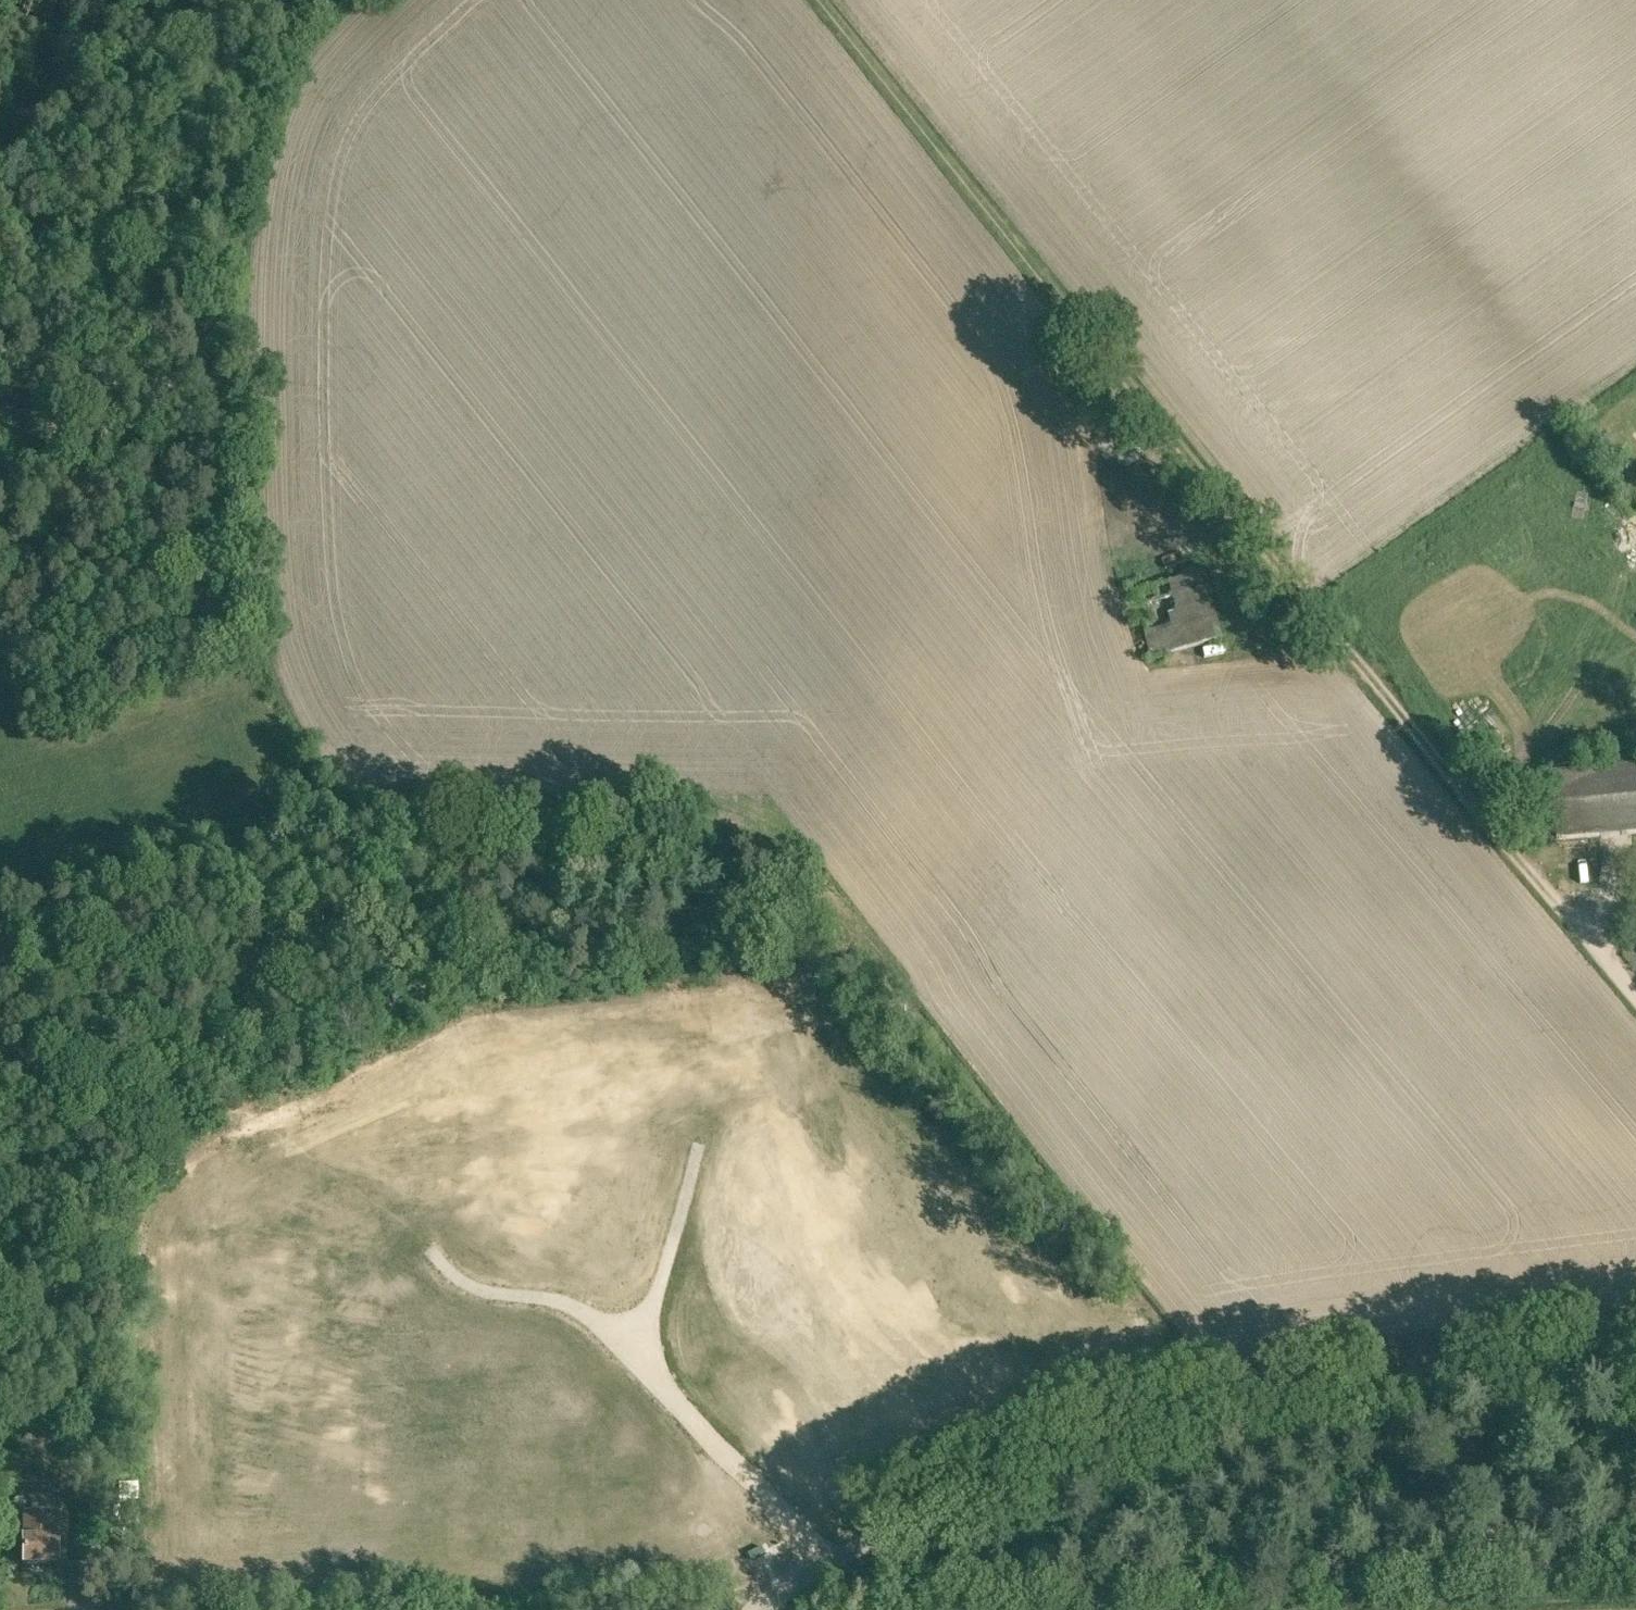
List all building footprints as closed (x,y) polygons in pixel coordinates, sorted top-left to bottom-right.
[(1557,841),(1635,834),(1635,766),(1551,773),(1557,841)] [(766,1327),(785,1326),(785,1315),(765,1316),(766,1327)] [(75,1541),(75,1563),(105,1563),(104,1505),(78,1506),(79,1540),(75,1541)] [(22,1537),(23,1564),(57,1563),(56,1536),(56,1519),(54,1519),(54,1514),(24,1515),(24,1537),(22,1537)]
